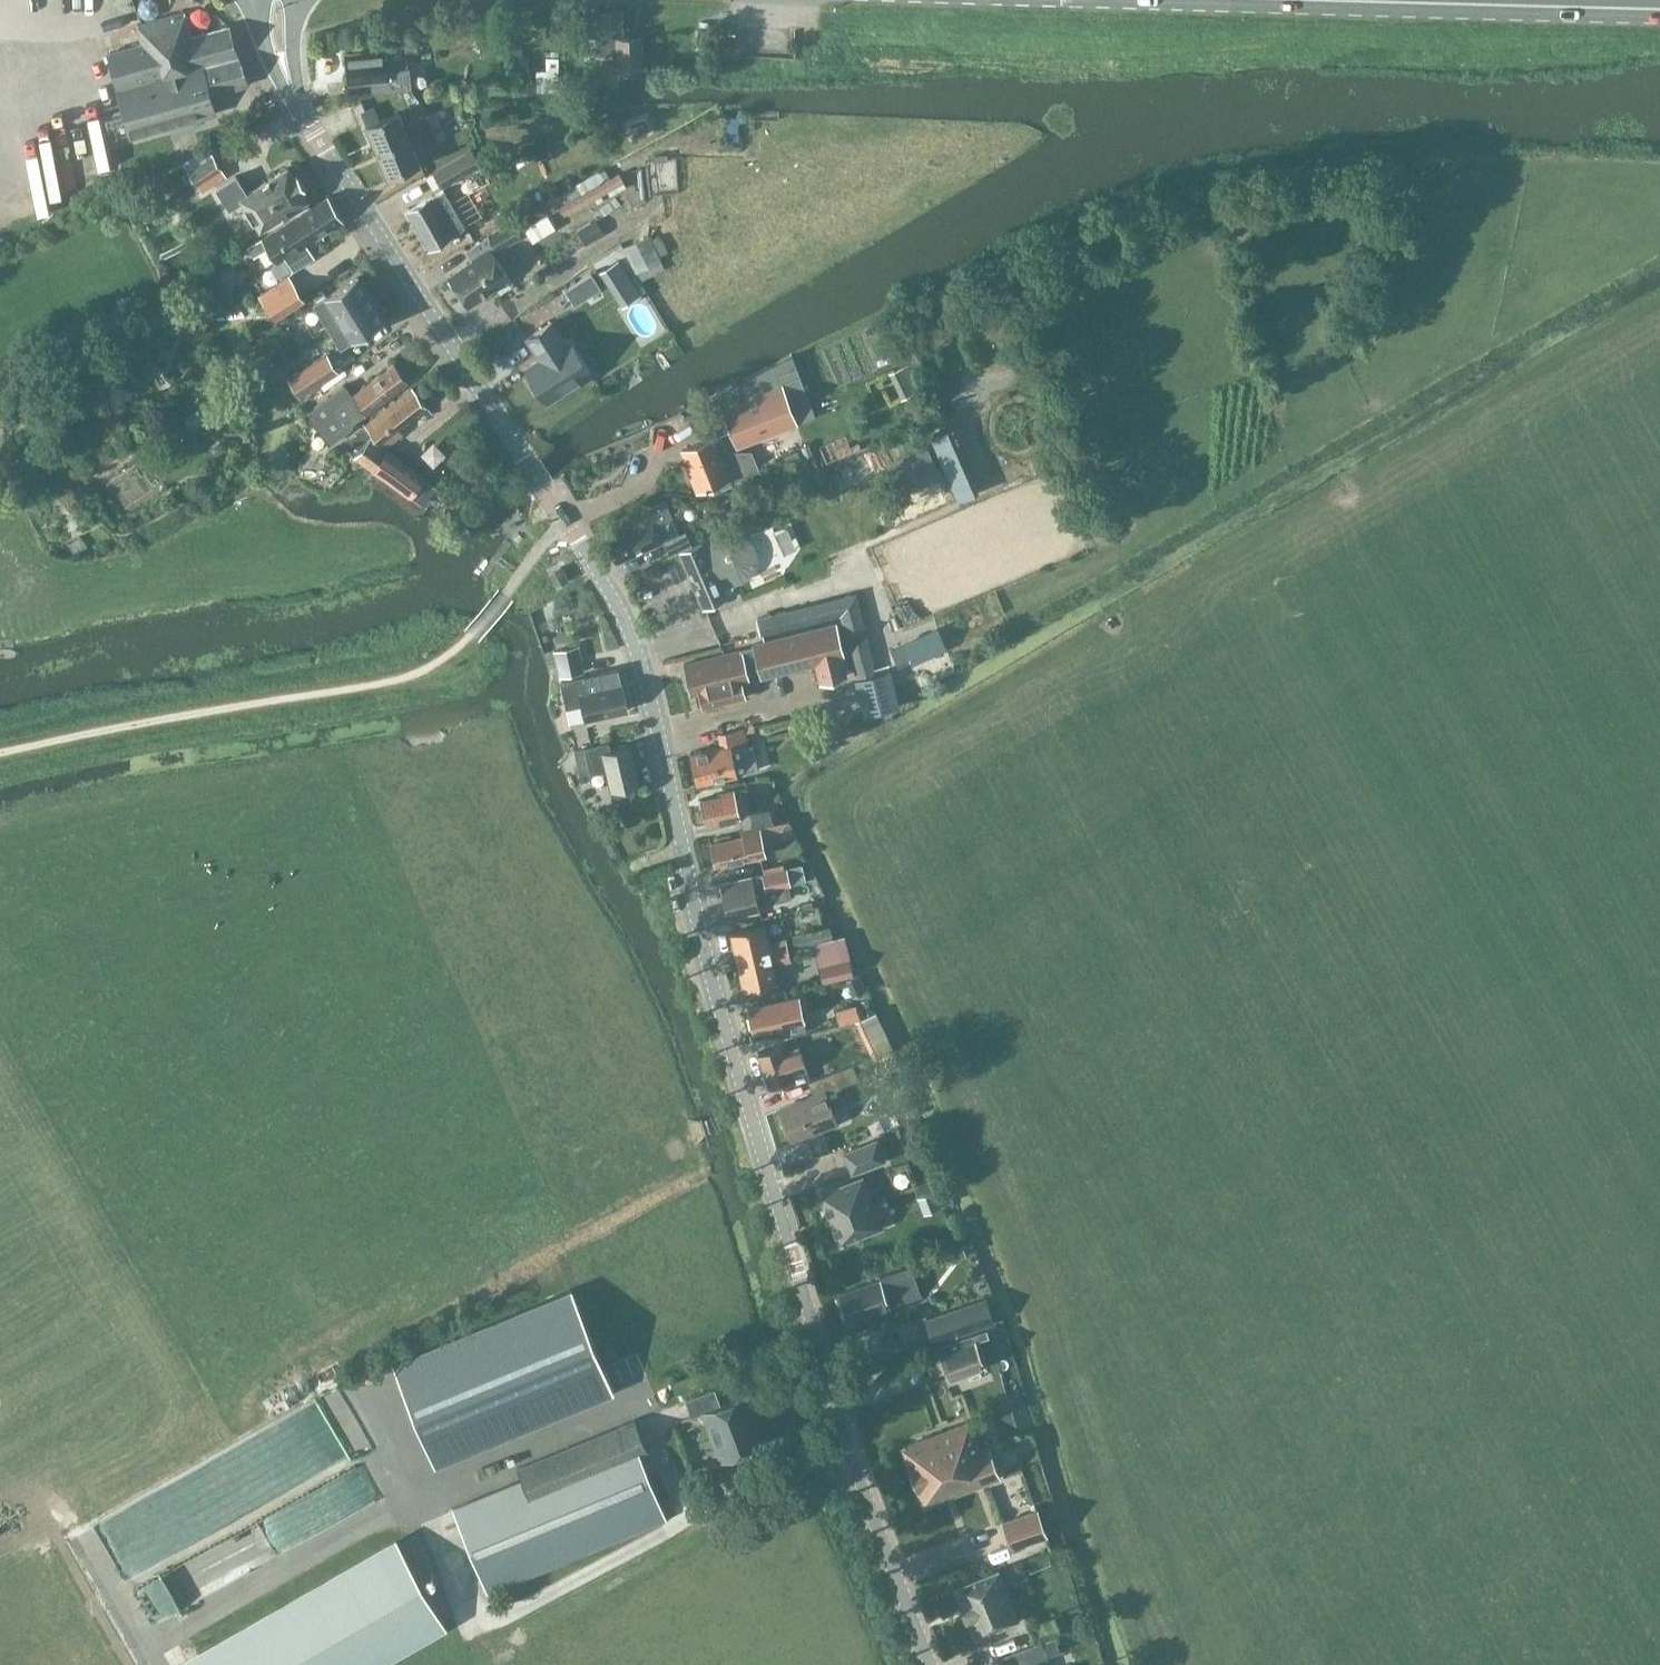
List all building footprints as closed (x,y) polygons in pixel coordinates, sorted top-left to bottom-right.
[(588,37),(595,36),(595,44),(601,44),(601,51),(616,51),(616,67),(644,66),(642,36),(624,36),(623,11),(588,11),(588,37)] [(248,86),(229,26),(192,36),(185,12),(139,24),(144,43),(110,52),(119,88),(118,88),(124,110),(108,114),(115,141),(217,113),(213,96),(248,86)] [(346,53),(349,85),(371,83),(371,93),(412,89),(409,67),(387,69),(385,50),(346,53)] [(423,132),(441,123),(436,112),(418,119),(419,122),(406,127),(399,111),(366,125),(377,151),(410,137),(423,132)] [(441,123),(423,132),(428,144),(447,136),(441,123)] [(388,177),(420,162),(410,137),(377,151),(388,177)] [(480,166),(493,158),(484,143),(472,149),(472,148),(433,171),(442,187),(460,177),(467,192),(488,180),(480,166)] [(183,161),(189,171),(213,155),(209,147),(183,161)] [(202,192),(227,176),(213,155),(189,171),(202,192)] [(307,189),(302,180),(297,172),(294,174),(289,166),(247,193),(236,176),(217,188),(229,207),(240,200),(260,231),(310,199),(304,190),(307,189)] [(585,167),(563,180),(568,190),(590,176),(585,167)] [(556,222),(582,210),(579,204),(621,185),(613,169),(546,200),(556,222)] [(366,195),(387,183),(381,172),(360,185),(366,195)] [(451,233),(464,225),(445,192),(432,199),(431,198),(407,212),(427,248),(451,235),(451,233)] [(308,244),(344,221),(328,195),(261,238),(277,263),(291,255),(296,262),(313,252),(308,244)] [(466,247),(473,260),(448,277),(468,306),(511,278),(491,249),(495,248),(497,252),(522,238),(512,221),(466,247)] [(577,231),(585,244),(599,236),(590,222),(577,231)] [(648,234),(623,247),(635,273),(661,259),(648,234)] [(623,305),(640,294),(618,260),(601,272),(623,305)] [(575,304),(584,298),(590,309),(607,299),(600,288),(601,287),(591,272),(565,289),(575,304)] [(352,341),(384,321),(357,277),(324,298),(337,319),(327,327),(340,348),(352,341)] [(304,300),(293,283),(263,301),(274,318),(304,300)] [(565,342),(552,322),(526,338),(539,359),(525,368),(532,378),(529,382),(535,392),(541,392),(547,402),(592,373),(570,339),(565,342)] [(325,354),(287,377),(299,395),(337,372),(325,354)] [(816,417),(792,354),(718,392),(737,447),(816,417)] [(352,395),(335,408),(329,400),(317,411),(316,415),(318,416),(335,438),(349,427),(345,423),(361,411),(364,416),(409,383),(394,363),(352,395)] [(366,442),(354,458),(420,506),(436,486),(386,447),(404,432),(400,428),(427,406),(413,388),(364,426),(358,431),(366,442)] [(733,484),(750,476),(761,471),(751,450),(727,451),(725,452),(719,435),(682,449),(690,470),(689,471),(696,491),(718,482),(721,489),(733,484)] [(812,478),(803,456),(801,457),(798,450),(783,456),(787,464),(783,465),(792,486),(812,478)] [(840,458),(820,460),(822,475),(842,473),(840,458)] [(987,485),(1007,477),(1001,462),(981,470),(987,485)] [(914,463),(897,471),(903,486),(921,478),(914,463)] [(122,485),(99,496),(106,512),(130,501),(122,485)] [(654,520),(606,539),(616,562),(681,536),(666,499),(648,507),(654,520)] [(704,541),(702,541),(681,551),(705,607),(726,598),(725,595),(727,595),(730,593),(732,591),(733,588),(733,585),(743,581),(746,579),(750,576),(753,572),(756,567),(757,562),(757,557),(756,551),(754,547),(751,542),(748,538),(743,536),(738,534),(733,533),(728,533),(723,534),(704,543),(704,541)] [(560,567),(550,573),(557,585),(567,580),(560,567)] [(555,613),(580,603),(571,581),(546,591),(555,613)] [(763,635),(843,615),(859,675),(875,671),(856,595),(788,612),(787,611),(758,618),(763,635)] [(844,657),(836,624),(754,644),(761,670),(814,657),(821,683),(847,676),(842,658),(844,657)] [(938,625),(888,648),(895,663),(921,651),(928,665),(949,656),(943,642),(945,641),(938,625)] [(577,646),(555,650),(560,677),(582,672),(577,646)] [(742,682),(749,680),(742,649),(685,664),(692,694),(700,692),(704,708),(746,697),(742,682)] [(583,675),(560,680),(566,708),(582,705),(585,719),(627,710),(618,669),(584,676),(583,675)] [(856,680),(861,704),(864,714),(899,705),(890,671),(856,680)] [(721,746),(690,753),(697,783),(754,770),(749,747),(745,734),(756,731),(755,725),(718,733),(721,746)] [(609,742),(575,750),(577,757),(586,775),(590,774),(605,771),(610,791),(613,790),(614,796),(620,800),(632,797),(636,791),(635,786),(635,785),(640,784),(631,746),(611,751),(609,743),(609,742)] [(719,795),(701,799),(707,824),(739,817),(742,830),(753,827),(773,823),(769,808),(753,811),(746,786),(734,789),(719,792),(719,795)] [(743,836),(711,843),(716,865),(760,855),(754,828),(753,827),(742,830),(741,830),(742,831),(742,832),(743,836)] [(806,862),(720,883),(727,915),(759,907),(770,904),(767,890),(813,879),(806,862)] [(792,922),(808,918),(804,903),(788,907),(792,922)] [(766,925),(731,932),(737,961),(789,949),(788,948),(787,938),(775,940),(776,942),(770,944),(766,925)] [(831,925),(792,935),(795,946),(834,936),(831,925)] [(833,939),(813,944),(822,982),(850,974),(846,960),(839,962),(833,939)] [(789,949),(737,961),(744,989),(778,981),(774,964),(791,960),(789,949)] [(798,996),(748,1007),(754,1033),(787,1025),(785,1014),(802,1010),(798,996)] [(856,1004),(834,1010),(838,1025),(854,1020),(860,1018),(856,1004)] [(791,1014),(793,1024),(812,1020),(810,1009),(791,1014)] [(876,1012),(867,1014),(868,1016),(860,1018),(854,1020),(855,1021),(872,1059),(894,1049),(876,1012)] [(787,1042),(757,1052),(769,1087),(794,1078),(796,1084),(804,1081),(812,1078),(809,1070),(810,1069),(802,1046),(790,1051),(787,1042)] [(792,1141),(838,1122),(834,1111),(847,1106),(840,1086),(859,1079),(853,1064),(835,1071),(833,1071),(808,1081),(813,1095),(780,1108),(792,1141)] [(885,1160),(876,1139),(843,1152),(852,1173),(885,1160)] [(842,1243),(842,1242),(882,1227),(862,1177),(822,1193),(822,1192),(820,1192),(821,1195),(840,1242),(839,1242),(840,1244),(842,1243)] [(923,1192),(923,1205),(940,1205),(940,1191),(923,1192)] [(911,1269),(838,1294),(848,1321),(890,1307),(890,1306),(911,1299),(921,1295),(912,1268),(911,1269)] [(435,1463),(612,1390),(571,1291),(394,1364),(435,1463)] [(985,1300),(926,1321),(934,1342),(992,1321),(985,1300)] [(973,1340),(941,1351),(950,1377),(982,1365),(973,1340)] [(354,1381),(325,1391),(362,1494),(391,1484),(354,1381)] [(746,1396),(721,1406),(714,1388),(686,1399),(691,1416),(701,1412),(720,1460),(764,1444),(746,1396)] [(330,1525),(276,1414),(244,1430),(298,1541),(330,1525)] [(522,1480),(452,1509),(487,1592),(666,1518),(640,1456),(648,1452),(635,1420),(605,1432),(517,1468),(522,1480)] [(971,1421),(902,1446),(913,1475),(981,1450),(980,1447),(971,1421)] [(981,1450),(913,1475),(924,1505),(1002,1476),(990,1443),(980,1447),(981,1450)] [(1036,1509),(1004,1520),(1013,1546),(1045,1534),(1036,1509)] [(398,1542),(183,1664),(369,1664),(444,1622),(398,1542)] [(956,1586),(954,1587),(955,1589),(962,1607),(961,1607),(962,1610),(962,1609),(965,1615),(964,1615),(965,1617),(966,1617),(974,1635),(973,1635),(974,1637),(976,1636),(1019,1619),(999,1570),(999,1569),(956,1586)] [(1047,1659),(1041,1644),(1013,1654),(1018,1664),(1030,1664),(1047,1659)]
